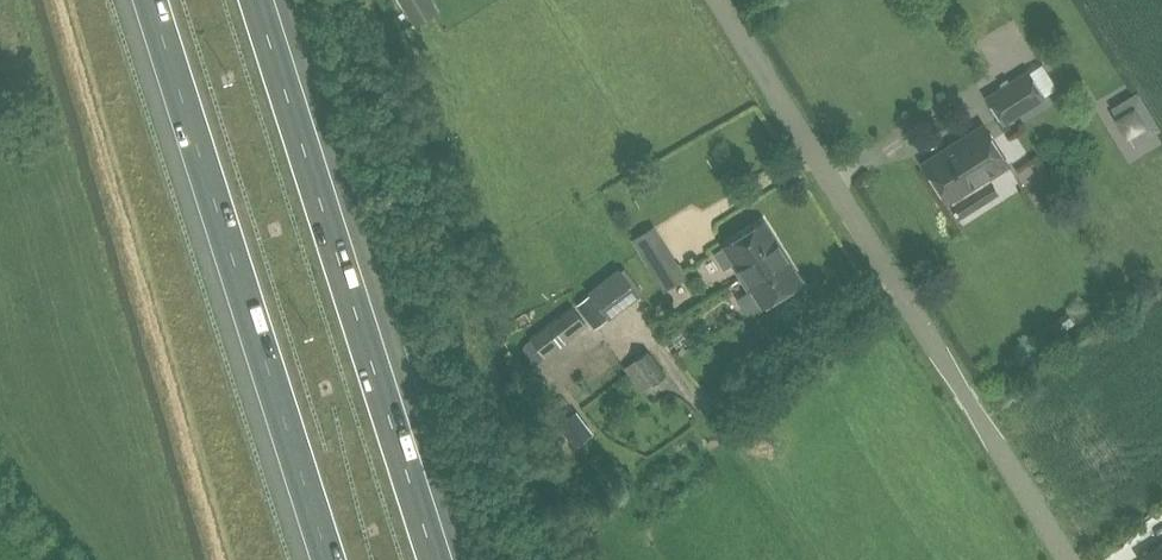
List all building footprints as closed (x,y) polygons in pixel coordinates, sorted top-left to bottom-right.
[(433,12),(437,9),(432,0),(401,0),(415,23),(433,12)] [(987,96),(1004,122),(1044,97),(1028,71),(987,96)] [(924,163),(948,202),(1008,164),(983,125),(924,163)] [(724,247),(714,253),(724,268),(734,262),(743,276),(782,251),(763,221),(724,246),(724,247)] [(678,263),(662,237),(639,251),(655,277),(678,263)] [(751,289),(737,298),(747,314),(761,305),(762,306),(801,281),(782,251),(743,276),(751,289)] [(582,301),(578,304),(590,320),(595,327),(608,317),(609,318),(640,295),(624,275),(620,269),(589,293),(590,294),(582,301)] [(586,323),(573,306),(531,338),(543,355),(586,323)] [(666,373),(648,349),(633,360),(651,384),(666,373)] [(593,432),(577,410),(557,425),(574,446),(593,432)] [(1140,557),(1142,559),(1161,559),(1161,543),(1140,557)]
